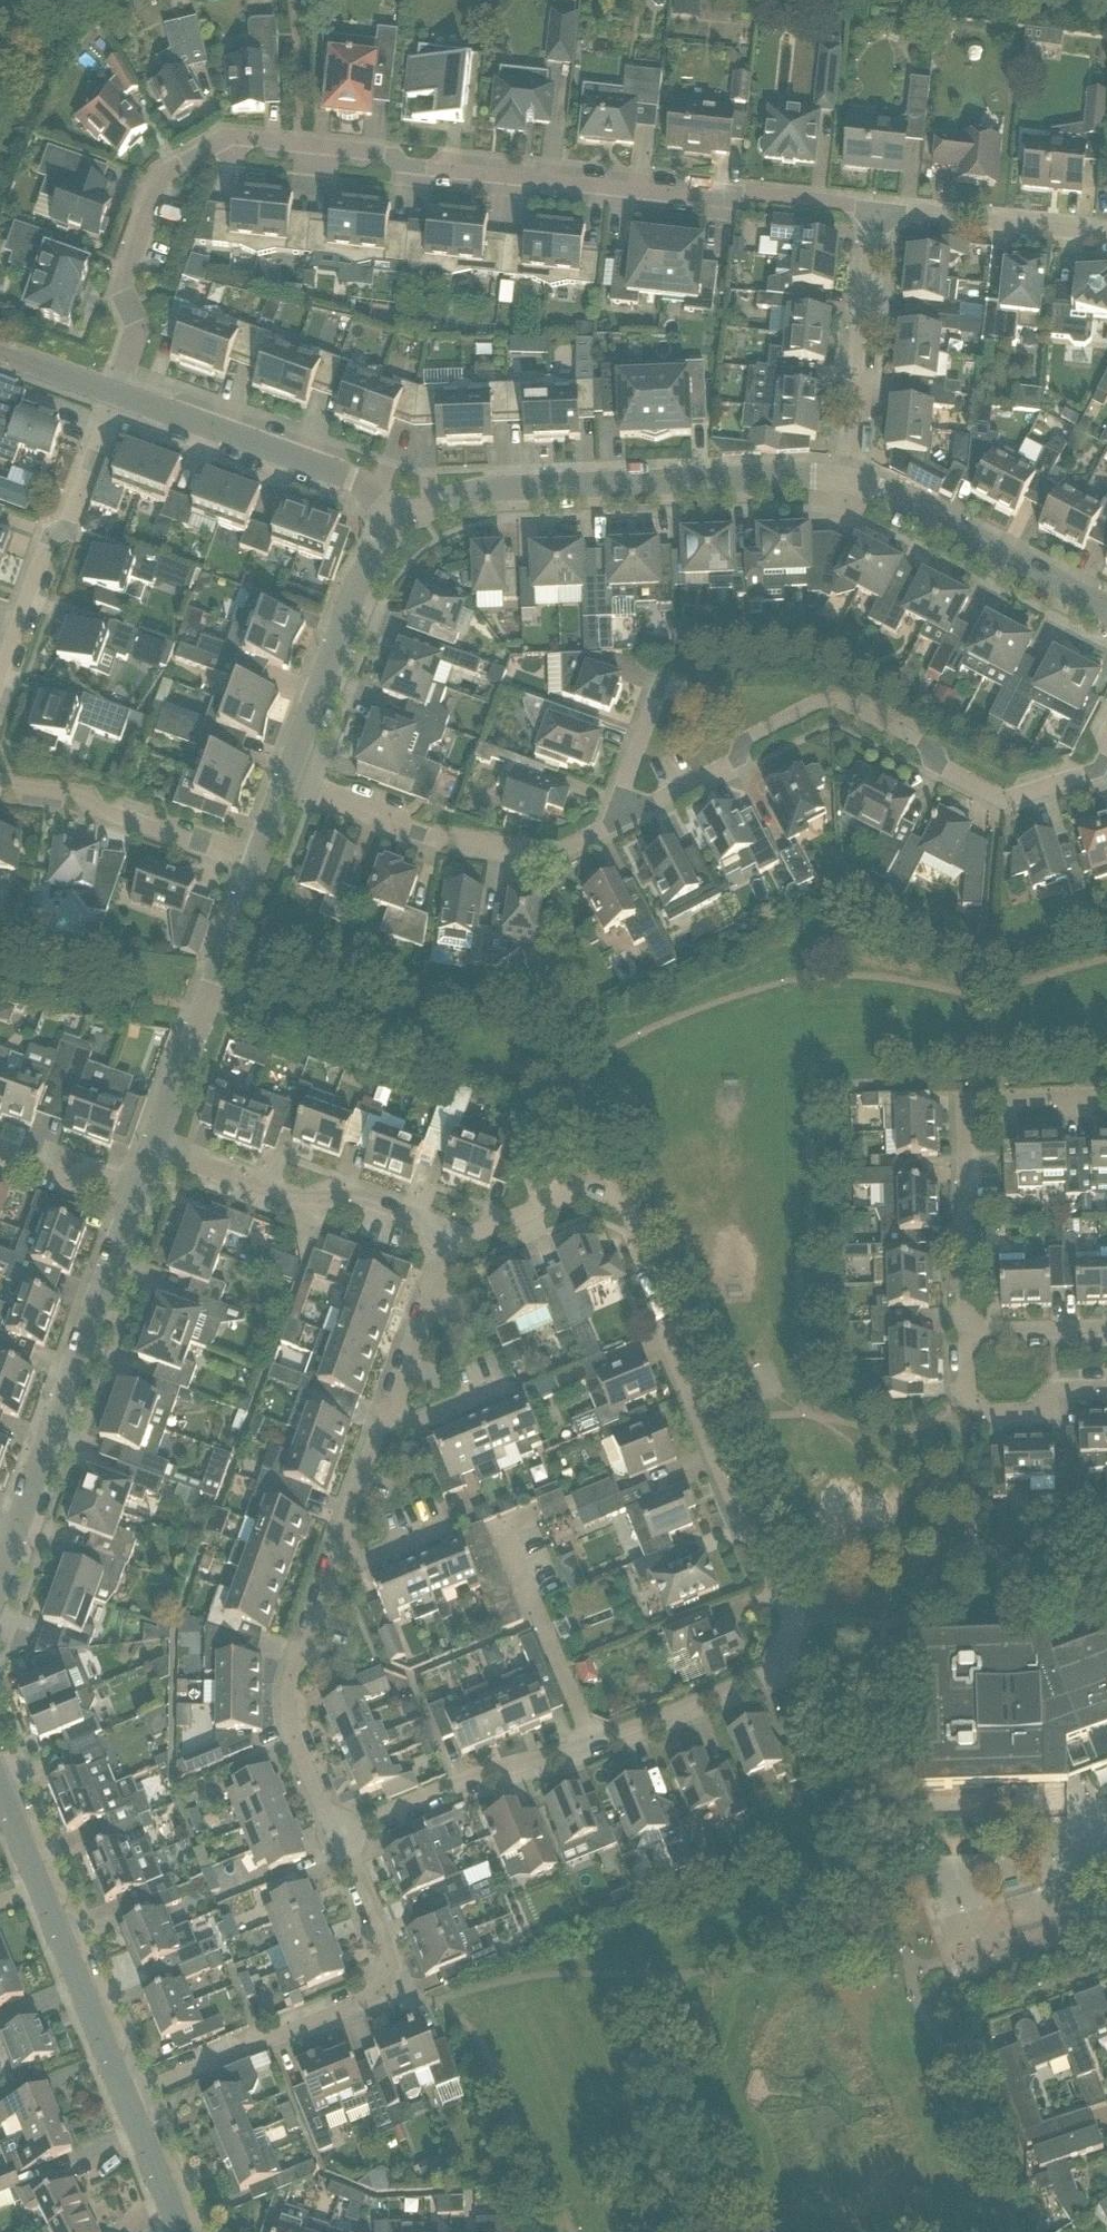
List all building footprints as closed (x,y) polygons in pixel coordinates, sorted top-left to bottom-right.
[(568,60),(573,16),(555,14),(550,58),(568,60)] [(162,102),(163,103),(173,122),(177,120),(178,123),(190,117),(188,114),(203,107),(185,72),(191,69),(208,65),(203,43),(197,21),(180,25),(186,47),(159,61),(168,79),(150,88),(159,104),(162,102)] [(279,82),(277,21),(253,22),(250,26),(251,61),(228,62),(228,93),(233,93),(233,113),(265,111),(264,83),(279,82)] [(1026,30),(1024,45),(1044,47),(1046,33),(1026,30)] [(338,113),(337,117),(339,117),(341,118),(343,119),(345,120),(348,121),(350,121),(352,120),(355,120),(357,119),(358,119),(359,115),(371,116),(375,79),(393,81),(398,33),(379,31),(377,43),(355,41),(353,58),(324,55),(325,83),(329,84),(326,111),(338,113)] [(835,90),(840,50),(822,48),(818,88),(835,90)] [(450,103),(466,105),(469,83),(472,54),(419,49),(418,63),(419,63),(418,78),(408,77),(406,98),(436,101),(434,119),(448,121),(450,103)] [(102,139),(120,157),(128,150),(131,153),(143,141),(140,138),(147,131),(124,107),(127,103),(123,99),(126,97),(127,97),(139,90),(119,58),(107,65),(116,80),(76,120),(99,143),(102,139)] [(633,145),(638,108),(658,110),(662,75),(626,71),(624,93),(607,91),(606,96),(585,94),(580,139),(584,140),(586,142),(598,143),(601,142),(633,145)] [(521,118),(547,121),(550,86),(547,86),(548,75),(518,72),(517,83),(498,81),(495,109),(504,110),(502,127),(520,129),(521,118)] [(731,103),(749,105),(752,78),(734,77),(731,103)] [(907,117),(926,119),(930,81),(911,79),(907,117)] [(1103,139),(1106,103),(1106,95),(1089,93),(1084,137),(1103,139)] [(703,153),(730,156),(735,112),(672,105),(668,149),(685,151),(685,154),(703,156),(703,153)] [(796,163),(814,165),(819,116),(770,110),(767,140),(763,141),(760,144),(759,150),(761,154),(765,156),(765,159),(782,161),(782,164),(796,165),(796,163)] [(903,168),(905,146),(907,129),(850,123),(845,168),(870,171),(870,165),(903,168)] [(964,141),(938,138),(937,143),(935,165),(951,167),(952,165),(961,166),(959,181),(995,185),(1000,140),(964,136),(964,141)] [(1081,194),(1084,172),(1086,147),(1029,141),(1024,188),(1049,191),(1049,188),(1063,189),(1063,192),(1081,194)] [(69,230),(99,241),(101,235),(105,237),(109,224),(105,222),(111,205),(103,202),(108,187),(83,178),(89,163),(49,149),(43,166),(46,167),(43,175),(49,177),(42,198),(63,205),(56,225),(62,228),(60,232),(67,234),(69,230)] [(196,244),(212,246),(240,249),(256,256),(265,193),(247,191),(247,193),(235,192),(233,216),(206,213),(196,244)] [(282,195),(265,193),(256,256),(276,253),(305,256),(308,224),(291,222),(294,198),(282,197),(282,195)] [(355,267),(362,203),(344,202),(344,203),(333,202),(330,226),(313,224),(309,256),(338,260),(354,267),(355,267)] [(379,205),(362,203),(355,267),(356,267),(374,263),(402,267),(405,234),(388,233),(391,208),(379,207),(379,205)] [(452,278),(459,214),(442,212),(442,214),(430,213),(427,237),(410,235),(405,281),(422,283),(424,269),(435,270),(451,278),(452,278)] [(477,216),(459,214),(452,278),(454,278),(471,274),(499,277),(503,245),(486,243),(488,219),(477,218),(477,216)] [(796,261),(836,265),(839,240),(812,237),(814,222),(774,218),(771,244),(797,247),(796,261)] [(549,288),(550,288),(557,225),(539,223),(539,224),(527,223),(525,247),(507,245),(504,277),(532,281),(549,288)] [(49,251),(53,239),(15,225),(8,246),(30,254),(24,271),(38,276),(26,309),(43,315),(42,317),(63,325),(64,323),(68,324),(76,302),(74,302),(80,287),(81,288),(89,266),(49,251)] [(557,225),(550,288),(551,288),(569,284),(594,287),(598,255),(583,254),(586,230),(574,228),(574,227),(557,225)] [(663,299),(670,233),(652,237),(634,235),(632,257),(616,255),(610,304),(638,307),(639,296),(663,299)] [(687,241),(670,233),(663,299),(686,301),(685,312),(712,315),(718,266),(702,265),(704,242),(687,241)] [(909,251),(906,277),(947,281),(948,268),(952,268),(959,263),(959,258),(968,260),(970,246),(935,242),(933,254),(909,251)] [(770,282),(768,296),(784,298),(798,299),(799,287),(833,291),(836,265),(796,261),(794,274),(770,282)] [(1042,290),(1044,268),(1038,268),(1035,264),(1027,263),(1023,266),(1017,265),(1016,269),(1006,268),(1004,290),(1002,305),(986,303),(982,343),(1016,347),(1018,330),(1037,332),(1042,290)] [(1077,272),(1072,310),(1054,308),(1051,338),(1070,340),(1074,346),(1085,347),(1091,343),(1094,318),(1106,320),(1106,275),(1077,272)] [(306,274),(305,285),(314,286),(315,275),(306,274)] [(959,283),(947,281),(906,277),(904,302),(931,305),(929,317),(959,321),(961,306),(956,306),(959,283)] [(784,298),(768,296),(759,295),(757,308),(783,311),(784,298)] [(180,366),(197,372),(218,312),(217,312),(202,312),(175,303),(165,333),(179,338),(171,361),(181,365),(180,366)] [(790,311),(787,336),(828,341),(830,315),(808,313),(790,311)] [(244,362),(255,331),(231,322),(220,312),(218,312),(197,372),(213,378),(214,376),(224,380),(232,357),(244,362)] [(938,356),(941,333),(959,334),(960,321),(959,321),(929,317),(928,329),(901,326),(898,352),(938,356)] [(279,402),(295,355),(283,351),(286,342),(260,333),(249,363),(261,368),(253,390),(263,394),(262,396),(279,402)] [(769,359),(768,372),(793,375),(794,363),(825,366),(828,341),(787,336),(785,360),(769,359)] [(511,341),(511,356),(548,357),(548,342),(511,341)] [(309,360),(295,355),(279,402),(295,408),(296,406),(306,410),(315,387),(327,391),(337,361),(312,351),(309,360)] [(938,356),(898,352),(895,377),(922,380),(920,393),(947,395),(950,358),(938,356)] [(383,371),(382,371),(376,370),(367,371),(342,362),(331,393),(343,397),(335,420),(345,424),(344,425),(361,431),(378,385),(383,371)] [(706,413),(705,391),(704,364),(676,365),(677,376),(653,377),(656,443),(673,437),(691,436),(690,414),(706,413)] [(638,438),(656,443),(653,377),(630,378),(629,367),(602,368),(604,417),(620,417),(621,439),(638,438)] [(764,410),(819,416),(822,391),(801,388),(802,378),(808,378),(808,377),(793,375),(768,372),(764,410)] [(1098,392),(1106,397),(1106,375),(1098,392)] [(535,444),(553,443),(550,379),(549,379),(535,386),(509,386),(511,419),(523,418),(524,442),(535,442),(535,444)] [(594,383),(565,384),(551,379),(550,379),(553,443),(570,442),(570,441),(581,440),(580,416),(595,416),(594,383)] [(416,422),(419,390),(394,381),(391,390),(378,385),(361,431),(378,437),(378,436),(388,439),(397,416),(413,422),(416,422)] [(465,446),(463,382),(462,382),(448,389),(419,390),(416,422),(436,421),(437,446),(448,445),(448,447),(465,446)] [(463,382),(465,446),(483,446),(483,444),(494,444),(493,419),(505,419),(504,387),(478,387),(464,382),(463,382)] [(57,430),(60,421),(21,407),(26,394),(0,385),(0,458),(14,463),(12,466),(14,467),(20,448),(28,450),(26,454),(37,458),(38,454),(52,459),(56,446),(52,444),(57,430)] [(893,402),(890,427),(930,432),(933,408),(955,410),(956,396),(947,395),(920,393),(919,405),(893,402)] [(819,416),(764,410),(756,409),(753,432),(751,452),(778,455),(779,455),(781,437),(816,441),(819,416)] [(926,468),(927,457),(930,432),(890,427),(887,453),(913,455),(912,462),(915,464),(906,480),(938,497),(948,480),(926,468)] [(972,428),(971,438),(969,461),(985,469),(972,494),(994,506),(1018,458),(998,448),(1000,437),(989,436),(990,430),(972,428)] [(747,453),(749,437),(715,433),(713,449),(747,453)] [(126,492),(139,497),(154,455),(130,441),(129,443),(130,443),(128,448),(120,468),(107,463),(91,506),(117,515),(126,492)] [(1016,517),(1036,478),(1048,485),(1051,479),(1056,469),(1061,458),(1045,450),(1036,467),(1031,465),(1027,473),(1015,467),(1014,466),(994,506),(1016,517)] [(175,524),(184,499),(170,494),(180,467),(181,462),(182,462),(182,460),(154,455),(139,497),(165,507),(161,519),(175,524)] [(1056,469),(1051,479),(1062,485),(1067,475),(1056,469)] [(197,504),(184,499),(175,524),(189,529),(193,517),(219,526),(234,484),(210,470),(209,472),(207,476),(197,504)] [(26,513),(33,493),(29,492),(8,484),(0,481),(0,504),(26,513)] [(234,484),(219,526),(245,535),(240,548),(254,553),(263,527),(250,522),(260,495),(261,491),(262,489),(234,484)] [(1081,501),(1059,490),(1039,529),(1061,541),(1081,501)] [(1106,526),(1106,500),(1102,497),(1093,507),(1081,501),(1061,541),(1083,552),(1099,521),(1106,526)] [(277,532),(263,527),(254,553),(268,558),(273,545),(298,555),(314,513),(289,499),(288,501),(289,501),(287,505),(277,532)] [(314,513),(298,555),(324,564),(320,577),(334,582),(348,542),(334,537),(339,524),(340,519),(341,520),(341,518),(314,513)] [(760,558),(747,558),(748,598),(765,597),(764,591),(785,590),(785,574),(786,574),(784,525),(760,531),(760,532),(759,532),(760,558)] [(820,596),(828,555),(810,555),(809,530),(808,530),(808,529),(784,525),(786,574),(786,589),(808,588),(808,596),(820,596)] [(734,599),(748,598),(747,558),(734,558),(733,533),(732,528),(734,528),(733,526),(708,533),(710,577),(709,577),(710,592),(733,591),(734,599)] [(0,553),(3,554),(11,531),(0,527),(0,553)] [(710,577),(708,533),(683,528),(683,530),(685,530),(684,535),(684,554),(672,555),(673,570),(674,589),(687,589),(687,578),(709,577),(710,577)] [(859,591),(880,552),(860,535),(859,536),(860,538),(857,541),(846,564),(828,555),(820,596),(830,601),(840,581),(859,591)] [(673,570),(659,571),(659,567),(658,545),(656,540),(658,540),(658,538),(633,545),(635,601),(635,606),(657,605),(657,607),(675,606),(674,589),(673,570)] [(635,601),(633,545),(607,540),(607,541),(609,542),(608,547),(609,573),(596,574),(598,620),(636,619),(635,606),(635,601)] [(535,592),(559,592),(557,542),(533,548),(533,550),(533,572),(520,573),(522,613),(536,612),(535,592)] [(583,620),(598,620),(596,574),(583,574),(582,548),(582,546),(557,542),(559,592),(582,591),(583,620)] [(476,572),(476,575),(463,575),(464,588),(477,588),(477,596),(503,595),(503,601),(517,601),(516,573),(503,573),(502,551),(500,546),(503,545),(502,544),(470,552),(475,572),(476,572)] [(153,588),(158,573),(172,578),(177,564),(137,550),(132,564),(90,549),(85,579),(86,579),(84,585),(97,589),(94,605),(124,616),(130,600),(125,599),(131,580),(153,588)] [(905,558),(880,552),(859,591),(880,601),(870,621),(883,628),(899,597),(903,589),(891,583),(901,564),(902,559),(904,560),(905,558)] [(911,603),(899,597),(883,628),(897,635),(907,616),(926,625),(927,626),(949,582),(925,575),(925,576),(924,576),(911,603)] [(951,632),(958,620),(968,599),(969,598),(949,582),(927,626),(926,625),(919,639),(930,644),(937,631),(948,636),(949,637),(951,632)] [(428,639),(449,646),(454,648),(459,635),(454,633),(463,609),(440,600),(440,599),(423,588),(405,617),(406,618),(407,616),(412,619),(432,626),(428,639)] [(252,632),(251,634),(294,647),(306,626),(304,625),(300,623),(279,616),(275,614),(280,602),(252,592),(244,613),(239,611),(234,626),(252,632)] [(990,668),(1013,624),(988,618),(988,619),(975,644),(964,639),(947,671),(959,678),(964,670),(983,680),(989,668),(990,668)] [(137,633),(131,631),(110,624),(105,637),(70,624),(65,624),(65,623),(63,622),(58,652),(60,653),(58,658),(98,673),(105,654),(127,662),(128,658),(137,633)] [(1013,624),(990,668),(1012,680),(1032,642),(1031,642),(1032,640),(1013,624)] [(947,671),(964,639),(951,632),(949,637),(948,636),(929,672),(943,679),(947,671)] [(137,633),(128,658),(160,670),(161,667),(167,670),(175,647),(137,633)] [(289,672),(294,647),(251,634),(244,656),(283,670),(288,671),(289,672)] [(211,657),(230,664),(235,650),(202,638),(197,652),(211,657)] [(599,640),(599,653),(614,653),(614,640),(599,640)] [(205,671),(211,657),(197,652),(182,646),(176,661),(205,671)] [(483,663),(438,647),(433,659),(401,647),(401,648),(400,647),(386,668),(433,685),(440,664),(477,678),(483,663)] [(1035,692),(1057,703),(1077,664),(1057,648),(1056,649),(1058,650),(1055,654),(1035,692)] [(593,656),(561,657),(562,697),(609,714),(612,705),(617,707),(623,690),(618,689),(621,680),(594,670),(593,656)] [(1079,743),(1100,704),(1088,698),(1099,677),(1100,672),(1102,672),(1102,671),(1077,664),(1057,703),(1051,715),(1070,724),(1065,735),(1079,743)] [(405,715),(445,730),(449,718),(440,708),(446,690),(433,686),(433,685),(386,668),(383,693),(384,694),(410,703),(405,715)] [(268,719),(280,697),(279,696),(278,697),(274,694),(234,680),(226,703),(268,719)] [(934,704),(952,714),(961,696),(944,687),(934,704)] [(1004,725),(1019,694),(1006,688),(990,718),(991,719),(986,730),(998,736),(1004,725)] [(1019,694),(1004,725),(1019,733),(1035,702),(1019,694)] [(33,726),(29,751),(30,751),(30,750),(57,753),(57,752),(56,752),(60,742),(72,746),(78,727),(100,735),(121,742),(131,714),(105,704),(84,697),(79,711),(43,698),(39,697),(39,696),(37,696),(32,725),(33,726)] [(584,719),(532,700),(522,696),(526,714),(538,740),(536,757),(546,762),(567,769),(569,763),(589,770),(591,766),(594,767),(599,753),(594,751),(596,745),(598,746),(601,739),(580,731),(584,719)] [(264,743),(268,719),(226,703),(215,699),(207,721),(218,725),(214,734),(240,744),(243,736),(257,741),(262,742),(262,743),(264,743)] [(160,720),(184,728),(189,714),(165,706),(160,720)] [(445,730),(405,715),(404,717),(406,717),(403,729),(375,719),(374,719),(360,740),(407,756),(426,763),(430,751),(438,745),(440,746),(446,730),(445,730)] [(179,742),(184,728),(160,720),(156,734),(179,742)] [(430,805),(442,769),(426,763),(407,756),(360,740),(357,764),(359,765),(358,765),(383,774),(379,787),(412,799),(430,805)] [(495,750),(479,745),(474,760),(490,765),(495,750)] [(208,751),(200,775),(242,790),(255,768),(253,767),(253,768),(249,766),(208,751)] [(549,784),(520,773),(525,761),(508,755),(503,770),(497,788),(510,792),(503,811),(542,824),(548,806),(563,812),(570,791),(549,784)] [(893,839),(905,817),(915,797),(897,788),(896,791),(884,785),(885,782),(859,768),(849,787),(858,791),(846,815),(893,839)] [(783,831),(790,843),(811,832),(809,828),(827,818),(815,793),(824,789),(821,784),(825,781),(819,769),(815,771),(814,769),(804,774),(802,770),(796,773),(794,769),(781,775),(783,779),(773,784),(776,789),(768,793),(777,809),(772,812),(783,831)] [(238,814),(242,790),(200,775),(187,770),(179,791),(174,806),(201,816),(206,803),(232,812),(236,813),(236,814),(238,814)] [(747,851),(760,875),(780,864),(763,833),(749,840),(732,806),(715,815),(711,812),(700,818),(700,822),(698,823),(720,865),(747,851)] [(968,864),(971,837),(968,835),(972,827),(965,823),(963,818),(954,813),(948,814),(941,810),(936,819),(934,819),(932,822),(934,823),(923,844),(911,837),(904,852),(888,883),(885,888),(904,898),(926,855),(966,876),(963,907),(982,908),(986,866),(968,864)] [(1078,826),(1083,842),(1078,844),(1082,857),(1079,859),(1084,875),(1093,872),(1095,880),(1106,877),(1106,817),(1078,826)] [(1078,866),(1065,870),(1054,834),(1020,845),(1021,849),(1013,852),(1011,881),(1029,876),(1034,890),(1067,879),(1073,896),(1086,892),(1078,866)] [(21,838),(0,835),(0,872),(16,874),(21,838)] [(303,878),(299,888),(318,895),(327,898),(320,917),(345,926),(357,893),(343,887),(356,851),(318,838),(316,843),(312,841),(308,853),(312,855),(303,878)] [(88,913),(95,914),(107,915),(116,890),(99,888),(103,864),(97,863),(99,849),(57,843),(56,851),(49,856),(54,863),(51,885),(73,888),(73,893),(88,913)] [(692,879),(674,845),(670,847),(668,843),(652,851),(655,856),(645,861),(657,884),(654,885),(667,909),(685,899),(693,913),(722,898),(708,871),(692,879)] [(888,883),(904,852),(888,844),(872,875),(888,883)] [(781,856),(798,889),(815,881),(798,848),(781,856)] [(184,918),(196,883),(168,873),(169,870),(146,862),(133,899),(184,918)] [(381,865),(368,902),(389,910),(386,919),(400,924),(394,940),(423,950),(428,918),(406,910),(418,879),(401,873),(402,868),(387,863),(385,867),(381,865)] [(605,934),(619,927),(625,929),(634,947),(660,934),(655,924),(644,904),(632,910),(624,897),(619,895),(620,889),(614,877),(584,893),(605,934)] [(486,968),(493,931),(477,929),(483,891),(447,886),(440,932),(437,948),(471,954),(470,964),(486,966),(486,968)] [(505,933),(493,931),(486,968),(495,970),(520,952),(521,943),(543,946),(547,920),(540,919),(543,901),(511,896),(505,933)] [(198,958),(210,926),(192,919),(180,952),(198,958)] [(277,983),(266,979),(263,990),(274,994),(277,983)] [(236,1040),(231,1051),(267,1068),(273,1056),(236,1040)] [(22,1077),(21,1077),(6,1118),(32,1128),(48,1083),(64,1089),(67,1081),(78,1051),(61,1045),(51,1073),(26,1064),(22,1077)] [(2,1120),(3,1117),(6,1118),(21,1077),(7,1071),(13,1055),(0,1050),(0,1120),(2,1120)] [(92,1056),(78,1051),(67,1081),(80,1086),(76,1096),(77,1096),(64,1132),(88,1141),(107,1088),(84,1080),(92,1056)] [(214,1137),(238,1146),(251,1109),(252,1109),(257,1097),(239,1090),(239,1092),(233,1090),(235,1084),(217,1078),(206,1108),(223,1114),(214,1137)] [(317,1151),(330,1114),(335,1100),(312,1092),(313,1089),(300,1084),(293,1106),(290,1113),(302,1118),(293,1142),(317,1151)] [(129,1096),(107,1088),(88,1141),(111,1149),(120,1124),(136,1130),(147,1100),(129,1094),(129,1096)] [(886,1134),(897,1134),(936,1132),(942,1132),(941,1109),(935,1109),(935,1107),(910,1108),(910,1095),(878,1096),(878,1110),(885,1110),(886,1134)] [(283,1133),(290,1113),(293,1106),(280,1101),(274,1117),(252,1109),(251,1109),(238,1146),(261,1154),(270,1129),(283,1133)] [(369,1118),(372,1110),(359,1106),(356,1113),(369,1118)] [(384,1115),(372,1110),(369,1118),(382,1122),(384,1115)] [(353,1122),(330,1114),(317,1151),(340,1159),(348,1138),(353,1122)] [(443,1173),(467,1181),(480,1144),(457,1136),(463,1119),(451,1114),(443,1135),(439,1146),(451,1150),(443,1173)] [(1094,1129),(1094,1136),(1092,1136),(1092,1159),(1079,1159),(1081,1196),(1098,1196),(1098,1189),(1100,1187),(1106,1186),(1106,1128),(1094,1129)] [(365,1168),(388,1176),(401,1139),(378,1131),(372,1147),(365,1168)] [(432,1167),(439,1146),(443,1135),(430,1131),(424,1148),(401,1139),(388,1176),(411,1185),(419,1163),(432,1167)] [(1043,1191),(1043,1187),(1041,1138),(1041,1131),(1020,1132),(1020,1139),(1016,1139),(1017,1167),(1004,1167),(1005,1199),(1019,1198),(1019,1192),(1043,1191)] [(1067,1197),(1069,1197),(1081,1196),(1079,1159),(1067,1160),(1066,1137),(1062,1137),(1062,1131),(1041,1131),(1041,1138),(1043,1187),(1067,1186),(1067,1197)] [(937,1157),(936,1132),(897,1134),(898,1158),(937,1157)] [(515,1170),(526,1142),(508,1135),(502,1152),(480,1144),(467,1181),(490,1189),(499,1164),(515,1170)] [(880,1159),(881,1171),(889,1172),(894,1172),(893,1158),(880,1159)] [(884,1188),(884,1209),(939,1208),(938,1183),(889,1184),(889,1172),(881,1171),(853,1172),(853,1188),(884,1188)] [(5,1206),(13,1185),(0,1180),(0,1221),(5,1206)] [(86,1230),(62,1221),(68,1205),(38,1194),(31,1211),(49,1218),(41,1240),(78,1253),(86,1230)] [(939,1233),(939,1208),(884,1210),(884,1209),(876,1209),(876,1212),(882,1227),(883,1248),(904,1247),(917,1247),(916,1234),(939,1233)] [(248,1241),(255,1222),(223,1210),(217,1224),(191,1214),(189,1219),(186,1218),(182,1230),(185,1231),(181,1244),(219,1258),(229,1233),(248,1241)] [(69,1276),(78,1253),(41,1240),(25,1233),(11,1270),(42,1281),(46,1268),(69,1276)] [(1102,1306),(1101,1266),(1100,1266),(1099,1255),(1076,1256),(1076,1249),(1075,1249),(1075,1236),(1062,1236),(1063,1250),(1064,1281),(1077,1281),(1077,1306),(1102,1306)] [(323,1254),(322,1255),(324,1256),(350,1265),(350,1264),(351,1265),(357,1248),(329,1238),(323,1254)] [(548,1273),(551,1279),(556,1293),(571,1331),(588,1324),(577,1296),(611,1282),(612,1284),(626,1279),(616,1257),(604,1262),(595,1240),(558,1255),(563,1266),(548,1273)] [(219,1258),(181,1244),(170,1273),(193,1282),(189,1294),(217,1304),(220,1305),(227,1287),(209,1280),(219,1258)] [(932,1284),(932,1259),(904,1260),(904,1247),(883,1248),(869,1248),(870,1262),(874,1262),(875,1286),(888,1285),(928,1284),(932,1284)] [(357,1279),(353,1291),(394,1306),(403,1283),(381,1275),(387,1259),(357,1248),(351,1265),(350,1264),(350,1265),(346,1275),(357,1279)] [(1025,1269),(1027,1308),(1051,1307),(1050,1281),(1064,1281),(1063,1250),(1049,1250),(1050,1268),(1025,1269)] [(324,1256),(322,1255),(323,1254),(315,1251),(306,1275),(316,1278),(324,1256)] [(273,1253),(265,1272),(293,1283),(301,1263),(273,1253)] [(1027,1308),(1025,1269),(1025,1257),(1000,1258),(1000,1254),(987,1255),(987,1271),(1000,1270),(1002,1309),(1027,1308)] [(558,1336),(571,1331),(556,1293),(551,1279),(538,1284),(530,1267),(490,1283),(500,1308),(488,1313),(503,1349),(522,1341),(515,1324),(547,1310),(558,1336)] [(60,1301),(37,1293),(42,1281),(11,1270),(7,1283),(23,1289),(16,1310),(16,1311),(52,1324),(60,1301)] [(929,1309),(928,1284),(888,1285),(889,1310),(929,1309)] [(308,1301),(312,1288),(303,1285),(298,1298),(308,1301)] [(353,1291),(344,1314),(386,1329),(394,1306),(353,1291)] [(217,1304),(189,1294),(186,1293),(181,1308),(160,1301),(150,1330),(186,1343),(193,1346),(208,1351),(216,1345),(226,1317),(224,1307),(220,1305),(217,1304)] [(303,1314),(308,1301),(298,1298),(293,1311),(303,1314)] [(52,1324),(16,1311),(16,1310),(0,1305),(0,1346),(17,1352),(21,1340),(44,1348),(52,1324)] [(872,1324),(880,1324),(879,1310),(872,1310),(872,1324)] [(344,1314),(336,1337),(378,1352),(386,1329),(344,1314)] [(300,1350),(308,1327),(290,1321),(282,1344),(300,1350)] [(880,1324),(872,1324),(872,1337),(886,1336),(885,1324),(880,1324)] [(186,1343),(150,1330),(139,1359),(159,1366),(154,1380),(156,1381),(189,1392),(198,1368),(191,1365),(187,1363),(193,1346),(186,1343)] [(890,1336),(891,1361),(938,1360),(936,1336),(930,1336),(929,1335),(890,1336)] [(370,1375),(378,1352),(336,1337),(328,1360),(370,1375)] [(26,1396),(35,1372),(13,1364),(17,1352),(0,1346),(0,1386),(26,1396)] [(625,1407),(657,1393),(650,1375),(649,1372),(646,1373),(640,1358),(597,1376),(609,1408),(597,1413),(604,1429),(620,1423),(630,1419),(625,1407)] [(361,1399),(370,1375),(328,1360),(323,1373),(313,1370),(309,1371),(306,1378),(274,1367),(269,1381),(301,1391),(335,1403),(339,1391),(361,1399)] [(907,1398),(906,1385),(931,1385),(931,1383),(937,1383),(938,1360),(891,1361),(891,1385),(881,1386),(873,1385),(874,1400),(907,1398)] [(546,1400),(592,1381),(585,1364),(539,1383),(546,1400)] [(120,1386),(110,1413),(166,1433),(179,1399),(189,1403),(192,1393),(189,1392),(156,1381),(150,1396),(120,1386)] [(26,1396),(0,1386),(0,1413),(18,1419),(26,1396)] [(310,1410),(302,1432),(343,1447),(352,1424),(330,1416),(335,1403),(301,1391),(297,1405),(310,1410)] [(510,1404),(500,1408),(521,1460),(534,1455),(532,1449),(542,1444),(533,1423),(525,1403),(512,1408),(510,1404)] [(519,1454),(500,1408),(490,1412),(491,1416),(480,1421),(497,1463),(507,1459),(519,1454)] [(141,1454),(150,1427),(110,1413),(101,1440),(131,1451),(125,1467),(165,1480),(170,1465),(141,1454)] [(256,1416),(251,1429),(247,1439),(256,1442),(260,1433),(265,1419),(256,1416)] [(1080,1457),(1106,1456),(1104,1417),(1080,1417),(1080,1457)] [(676,1461),(659,1420),(624,1434),(620,1423),(604,1429),(600,1431),(605,1443),(615,1440),(621,1454),(609,1460),(613,1470),(614,1471),(616,1473),(618,1474),(620,1475),(622,1476),(624,1476),(625,1476),(629,1475),(631,1479),(655,1469),(676,1461)] [(475,1472),(497,1463),(480,1421),(468,1426),(466,1422),(456,1426),(475,1472)] [(444,1498),(464,1489),(468,1488),(463,1477),(475,1472),(456,1426),(445,1430),(447,1434),(434,1440),(443,1460),(430,1465),(444,1498)] [(302,1432),(294,1455),(335,1470),(343,1447),(302,1432)] [(1,1467),(9,1444),(0,1440),(0,1467),(1,1467)] [(1029,1441),(1030,1481),(1055,1480),(1055,1463),(1054,1440),(1029,1441)] [(1005,1481),(1030,1481),(1029,1441),(1004,1442),(1005,1467),(992,1467),(993,1500),(1006,1499),(1005,1481)] [(296,1484),(327,1495),(335,1470),(294,1455),(281,1451),(272,1474),(263,1471),(259,1484),(292,1496),(296,1484)] [(89,1472),(79,1500),(123,1515),(130,1498),(144,1503),(148,1493),(159,1498),(165,1480),(125,1467),(119,1464),(119,1466),(123,1467),(118,1482),(89,1472)] [(224,1471),(209,1467),(201,1493),(215,1498),(224,1471)] [(1068,1475),(1081,1475),(1081,1467),(1067,1467),(1068,1475)] [(596,1506),(620,1497),(614,1480),(572,1496),(578,1513),(587,1510),(596,1506)] [(268,1501),(259,1525),(301,1540),(301,1539),(305,1540),(312,1522),(308,1520),(309,1517),(287,1509),(292,1496),(259,1484),(254,1497),(263,1500),(268,1501)] [(669,1536),(693,1527),(685,1507),(693,1503),(686,1486),(653,1499),(648,1485),(620,1497),(596,1506),(603,1522),(626,1512),(645,1560),(674,1549),(669,1536)] [(1055,1498),(1068,1498),(1068,1490),(1055,1490),(1055,1498)] [(562,1491),(536,1501),(541,1513),(567,1503),(562,1491)] [(129,1567),(138,1537),(118,1529),(123,1515),(79,1500),(78,1504),(75,1503),(70,1515),(73,1516),(69,1528),(98,1538),(93,1553),(90,1551),(89,1553),(95,1555),(127,1566),(129,1567)] [(572,1516),(567,1503),(541,1513),(546,1526),(572,1516)] [(205,1532),(215,1535),(222,1539),(231,1515),(214,1509),(205,1532)] [(488,1535),(483,1523),(458,1533),(463,1546),(464,1545),(488,1535)] [(292,1563),(301,1540),(259,1525),(251,1548),(292,1563)] [(210,1548),(215,1535),(205,1532),(201,1545),(210,1548)] [(493,1548),(488,1535),(464,1545),(469,1558),(493,1548)] [(481,1588),(479,1582),(474,1570),(469,1558),(464,1545),(451,1551),(449,1547),(439,1551),(454,1590),(468,1585),(471,1592),(481,1588)] [(284,1586),(292,1563),(251,1548),(243,1571),(284,1586)] [(498,1560),(493,1548),(469,1558),(474,1570),(498,1560)] [(674,1549),(645,1560),(632,1566),(641,1588),(656,1583),(667,1610),(683,1603),(685,1607),(699,1601),(698,1597),(719,1589),(706,1558),(671,1572),(664,1553),(673,1550),(674,1550),(674,1549)] [(430,1559),(418,1564),(435,1606),(444,1603),(441,1595),(454,1590),(439,1551),(429,1555),(430,1559)] [(117,1594),(127,1566),(95,1555),(90,1569),(67,1561),(63,1573),(59,1571),(55,1584),(58,1585),(57,1588),(95,1602),(100,1588),(117,1594)] [(209,1574),(214,1560),(205,1557),(200,1570),(209,1574)] [(503,1573),(498,1560),(474,1570),(479,1582),(503,1573)] [(435,1606),(418,1564),(406,1569),(404,1565),(394,1569),(411,1608),(417,1623),(438,1614),(435,1606)] [(398,1613),(411,1608),(394,1569),(384,1573),(386,1577),(373,1582),(390,1625),(401,1620),(398,1613)] [(243,1571),(234,1593),(276,1608),(284,1586),(243,1571)] [(508,1585),(503,1573),(479,1582),(481,1588),(484,1595),(508,1585)] [(513,1597),(508,1585),(484,1595),(489,1607),(513,1597)] [(65,1631),(57,1653),(69,1652),(90,1650),(97,1631),(86,1628),(95,1602),(57,1588),(56,1592),(52,1590),(48,1602),(51,1604),(44,1623),(65,1631)] [(267,1633),(276,1608),(234,1593),(230,1607),(221,1604),(215,1605),(208,1625),(237,1635),(242,1623),(267,1633)] [(518,1610),(513,1597),(489,1607),(494,1620),(518,1610)] [(518,1610),(494,1620),(499,1632),(524,1622),(518,1610)] [(732,1621),(715,1627),(709,1613),(664,1632),(673,1655),(687,1649),(692,1662),(699,1659),(707,1679),(727,1671),(724,1662),(745,1654),(732,1621)] [(237,1658),(237,1635),(208,1625),(206,1632),(206,1674),(218,1675),(218,1683),(262,1683),(263,1659),(237,1658)] [(379,1634),(391,1663),(406,1658),(394,1628),(379,1634)] [(1101,1632),(1104,1641),(1054,1659),(1047,1641),(1038,1644),(1035,1635),(909,1640),(914,1791),(1069,1785),(1067,1745),(1087,1738),(1099,1770),(1106,1767),(1106,1632),(1101,1632)] [(552,1718),(544,1698),(556,1693),(533,1634),(519,1640),(530,1668),(509,1677),(510,1679),(531,1732),(542,1728),(540,1724),(552,1718)] [(91,1690),(81,1664),(75,1667),(69,1652),(57,1653),(33,1664),(33,1665),(35,1664),(41,1678),(18,1688),(21,1695),(21,1696),(20,1700),(21,1705),(26,1707),(30,1715),(91,1690)] [(575,1667),(584,1686),(598,1680),(590,1661),(575,1667)] [(325,1721),(330,1731),(369,1715),(364,1703),(391,1693),(387,1684),(381,1669),(344,1684),(349,1696),(324,1706),(329,1719),(325,1721)] [(531,1732),(510,1679),(487,1688),(490,1694),(507,1737),(519,1732),(521,1736),(531,1732)] [(188,1697),(188,1683),(178,1682),(178,1697),(188,1697)] [(218,1683),(218,1707),(262,1708),(262,1683),(218,1683)] [(103,1734),(96,1718),(89,1715),(96,1701),(91,1690),(30,1715),(33,1723),(31,1728),(33,1733),(37,1734),(37,1735),(38,1735),(41,1743),(64,1734),(69,1746),(67,1747),(67,1748),(96,1736),(103,1734)] [(495,1742),(507,1737),(490,1694),(481,1698),(484,1706),(471,1711),(487,1750),(497,1746),(495,1742)] [(459,1716),(456,1708),(452,1700),(429,1710),(434,1721),(442,1742),(455,1737),(462,1755),(475,1750),(477,1754),(487,1750),(471,1711),(459,1716)] [(262,1733),(262,1708),(218,1707),(218,1732),(262,1733)] [(165,1709),(146,1717),(155,1741),(169,1735),(166,1712),(165,1709)] [(374,1727),(370,1718),(369,1715),(330,1731),(334,1741),(338,1740),(343,1752),(385,1734),(381,1724),(374,1727)] [(790,1786),(807,1779),(797,1746),(778,1754),(764,1718),(729,1732),(738,1753),(748,1779),(772,1769),(777,1780),(786,1777),(790,1786)] [(344,1765),(348,1775),(387,1759),(382,1747),(389,1744),(385,1734),(343,1752),(348,1764),(344,1765)] [(437,1755),(432,1741),(421,1745),(426,1759),(437,1755)] [(190,1777),(223,1763),(217,1748),(178,1764),(177,1781),(189,1775),(190,1777)] [(101,1749),(72,1760),(78,1773),(49,1785),(59,1809),(116,1786),(101,1749)] [(719,1782),(716,1783),(704,1753),(671,1766),(679,1787),(691,1816),(716,1806),(723,1822),(747,1812),(743,1801),(735,1781),(721,1786),(719,1782)] [(169,1782),(169,1755),(155,1760),(165,1784),(169,1782)] [(392,1772),(387,1759),(348,1775),(352,1786),(356,1784),(361,1797),(382,1788),(387,1801),(418,1788),(412,1775),(403,1778),(399,1769),(392,1772)] [(234,1808),(279,1789),(270,1766),(249,1775),(234,1781),(237,1789),(228,1793),(234,1808)] [(691,1850),(673,1806),(659,1811),(645,1777),(628,1783),(627,1780),(614,1785),(616,1788),(609,1791),(623,1825),(611,1831),(617,1846),(622,1859),(663,1842),(676,1873),(697,1865),(691,1850)] [(111,1831),(140,1819),(125,1784),(116,1787),(116,1786),(59,1809),(69,1833),(106,1818),(111,1831)] [(288,1812),(279,1789),(234,1808),(243,1830),(288,1812)] [(617,1846),(611,1831),(604,1815),(592,1820),(579,1789),(546,1802),(559,1834),(554,1836),(562,1855),(588,1845),(604,1852),(606,1851),(617,1846)] [(531,1878),(558,1867),(544,1834),(531,1840),(517,1805),(484,1818),(502,1861),(521,1853),(531,1878)] [(193,1824),(202,1821),(198,1810),(189,1814),(193,1824)] [(385,1854),(394,1877),(436,1861),(446,1856),(445,1839),(441,1831),(457,1825),(451,1810),(412,1826),(418,1840),(385,1854)] [(297,1834),(288,1812),(243,1830),(252,1852),(297,1834)] [(131,1850),(149,1842),(140,1819),(111,1831),(116,1843),(87,1855),(97,1879),(137,1863),(131,1850)] [(202,1821),(193,1824),(198,1836),(207,1832),(202,1821)] [(307,1857),(297,1834),(252,1852),(258,1868),(268,1864),(271,1872),(286,1865),(307,1857)] [(212,1869),(204,1848),(194,1851),(203,1873),(212,1869)] [(446,1856),(436,1861),(394,1877),(404,1900),(429,1890),(435,1904),(470,1889),(464,1874),(459,1877),(456,1869),(447,1859),(446,1856)] [(177,1889),(172,1877),(165,1880),(160,1869),(142,1876),(137,1863),(97,1879),(107,1903),(144,1888),(149,1900),(177,1889)] [(221,1891),(212,1869),(203,1873),(212,1895),(221,1891)] [(272,1925),(317,1906),(308,1884),(287,1892),(272,1899),(276,1907),(266,1911),(272,1925)] [(128,1949),(174,1930),(165,1908),(182,1901),(177,1889),(149,1900),(154,1913),(125,1925),(126,1926),(119,1929),(128,1949)] [(416,1954),(458,1938),(449,1916),(477,1904),(470,1889),(435,1904),(441,1917),(407,1931),(416,1954)] [(326,1929),(317,1906),(272,1925),(281,1947),(326,1929)] [(241,1939),(234,1922),(232,1917),(223,1921),(232,1943),(241,1939)] [(335,1951),(326,1929),(281,1947),(290,1969),(335,1951)] [(205,1958),(201,1946),(183,1953),(174,1930),(128,1949),(136,1970),(143,1968),(143,1969),(172,1957),(177,1970),(205,1958)] [(501,1963),(494,1948),(484,1953),(475,1931),(458,1938),(416,1954),(426,1978),(459,1964),(464,1978),(501,1963)] [(13,1969),(1,1940),(0,1941),(0,1974),(13,1969)] [(299,1992),(345,1974),(335,1951),(290,1969),(299,1992)] [(154,2019),(194,2003),(186,1982),(211,1972),(205,1958),(177,1970),(182,1982),(145,1998),(154,2019)] [(13,1969),(0,1974),(0,2008),(4,2007),(25,1998),(13,1969)] [(239,1979),(243,1989),(252,1985),(248,1975),(239,1979)] [(257,1997),(252,1985),(243,1989),(248,2000),(257,1997)] [(1078,2082),(1096,2075),(1083,2038),(1087,2037),(1089,2041),(1097,2038),(1096,2034),(1106,2030),(1106,2006),(1100,1989),(1075,1999),(1081,2016),(1075,2019),(1073,2012),(1055,2019),(1078,2082)] [(300,1992),(289,1997),(294,2009),(305,2005),(300,1992)] [(194,2003),(154,2019),(163,2041),(192,2030),(197,2042),(225,2031),(220,2018),(203,2025),(194,2003)] [(1078,2082),(1055,2019),(1054,2020),(1060,2036),(1041,2042),(1037,2031),(1036,2030),(1035,2028),(1034,2026),(1032,2025),(1031,2024),(1029,2024),(1027,2023),(1025,2024),(1023,2024),(1021,2025),(1019,2026),(1018,2027),(1017,2029),(1016,2031),(1015,2033),(1015,2035),(1015,2037),(1015,2038),(1019,2046),(994,2056),(1010,2097),(1023,2132),(1028,2147),(1065,2135),(1060,2120),(1043,2126),(1030,2091),(1036,2078),(1038,2077),(1035,2071),(1068,2058),(1078,2082)] [(36,2063),(57,2055),(49,2035),(44,2037),(38,2021),(0,2037),(0,2038),(14,2072),(36,2063)] [(409,2029),(399,2033),(421,2089),(435,2084),(437,2090),(461,2081),(445,2041),(444,2042),(446,2048),(435,2053),(424,2024),(415,2027),(414,2025),(409,2027),(409,2029)] [(422,2091),(421,2089),(399,2033),(374,2043),(385,2070),(372,2075),(381,2097),(387,2111),(401,2106),(393,2085),(399,2083),(405,2098),(412,2100),(419,2097),(422,2091)] [(369,2101),(357,2071),(349,2051),(325,2060),(324,2060),(344,2112),(345,2115),(345,2116),(369,2106),(368,2102),(369,2101)] [(344,2112),(324,2060),(325,2060),(322,2054),(297,2064),(319,2121),(308,2126),(319,2155),(334,2149),(332,2145),(327,2122),(345,2115),(344,2112)] [(255,2110),(249,2096),(253,2094),(259,2081),(250,2061),(218,2074),(225,2093),(204,2102),(214,2125),(243,2113),(244,2114),(255,2110)] [(60,2121),(47,2090),(0,2109),(0,2121),(2,2126),(18,2119),(25,2135),(60,2121)] [(387,2111),(381,2097),(369,2101),(368,2102),(369,2106),(378,2129),(392,2124),(387,2111)] [(280,2110),(285,2122),(296,2118),(291,2106),(280,2110)] [(212,2134),(218,2150),(253,2136),(244,2114),(243,2113),(214,2125),(217,2132),(212,2134)] [(285,2122),(290,2135),(301,2130),(296,2118),(285,2122)] [(61,2124),(60,2121),(25,2135),(18,2138),(24,2154),(15,2157),(21,2173),(52,2160),(73,2152),(68,2140),(69,2139),(66,2134),(64,2134),(60,2125),(61,2124)] [(1072,2225),(1090,2214),(1078,2193),(1072,2175),(1076,2173),(1073,2165),(1068,2167),(1067,2162),(1104,2150),(1097,2130),(1034,2151),(1040,2171),(1047,2169),(1049,2175),(1036,2179),(1040,2193),(1053,2189),(1058,2203),(1072,2225)] [(229,2163),(233,2171),(262,2159),(262,2158),(253,2136),(218,2150),(224,2165),(229,2163)] [(273,2153),(262,2158),(262,2159),(233,2171),(242,2192),(270,2181),(276,2193),(294,2187),(315,2178),(318,2172),(314,2163),(282,2176),(273,2153)] [(20,2188),(12,2169),(0,2174),(0,2196),(20,2188)] [(82,2198),(73,2181),(61,2187),(54,2174),(20,2188),(15,2190),(25,2211),(33,2213),(40,2209),(49,2228),(87,2209),(87,2208),(88,2207),(83,2198),(82,2198)] [(328,2195),(341,2200),(345,2189),(333,2184),(328,2195)] [(308,2221),(310,2215),(287,2208),(294,2187),(276,2193),(265,2224),(278,2229),(277,2231),(304,2231),(308,2221)] [(353,2205),(357,2194),(345,2189),(341,2200),(353,2205)] [(439,2216),(452,2215),(451,2198),(438,2199),(439,2216)] [(451,2198),(452,2215),(465,2215),(464,2198),(451,2198)] [(1099,2207),(1106,2220),(1106,2201),(1099,2207)] [(87,2209),(49,2228),(51,2231),(98,2231),(87,2209)] [(476,2231),(515,2231),(514,2219),(476,2220),(476,2231)] [(308,2221),(304,2231),(330,2231),(331,2230),(332,2228),(308,2221)] [(389,2224),(389,2231),(414,2231),(413,2226),(403,2227),(403,2223),(389,2224)] [(389,2224),(375,2224),(375,2231),(389,2231),(389,2224)]
